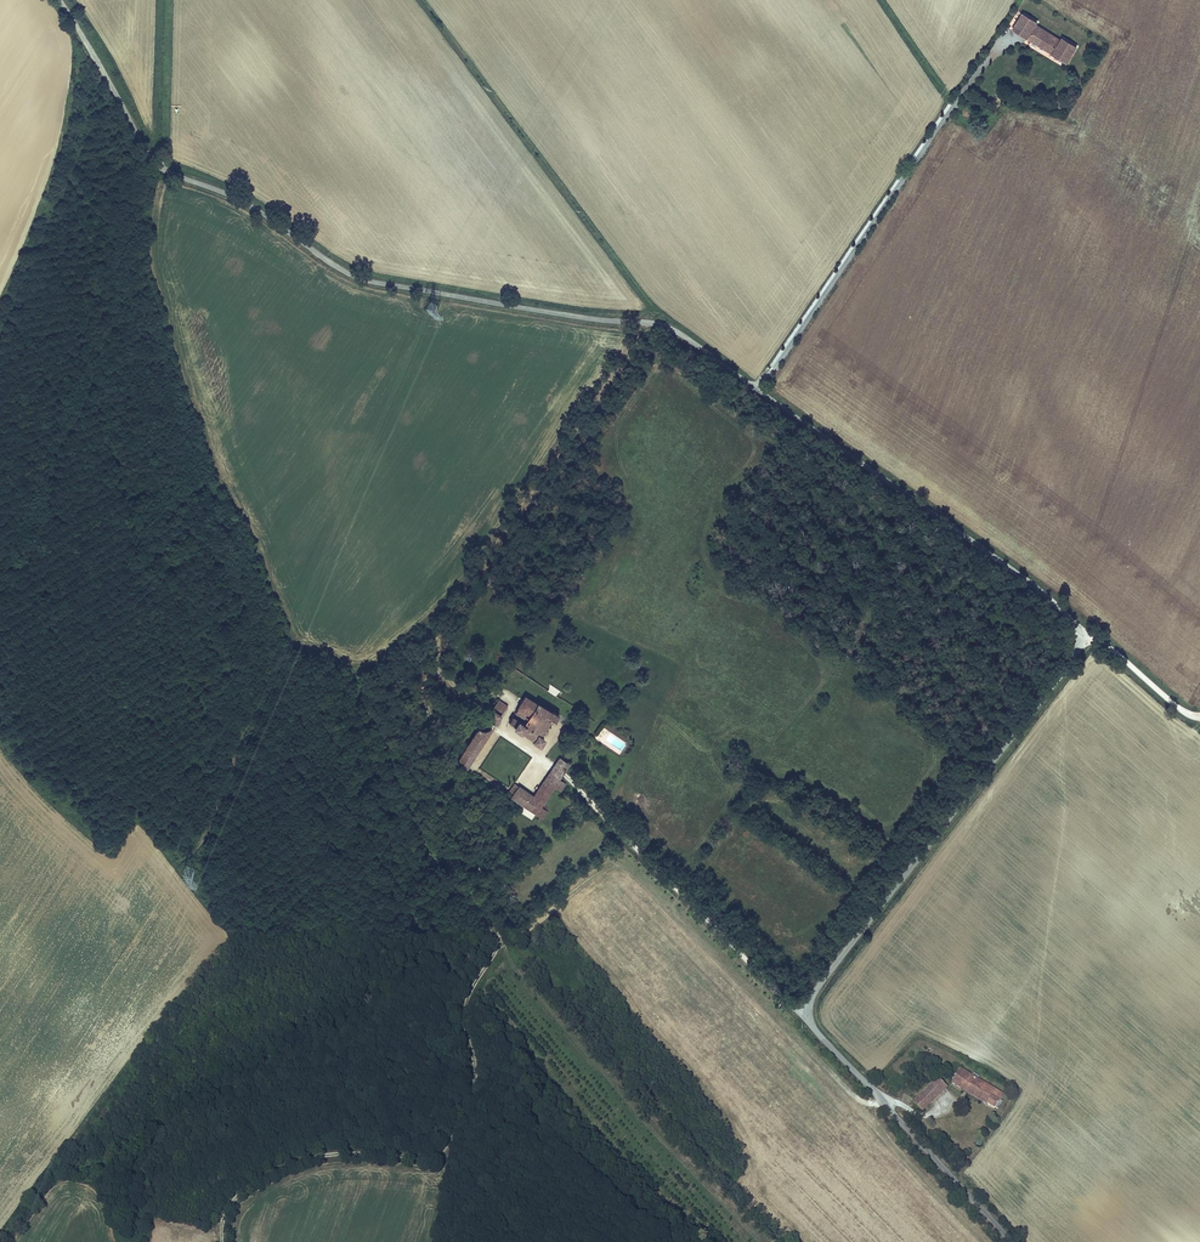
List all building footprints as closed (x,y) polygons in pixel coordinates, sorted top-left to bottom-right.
[(1054,54),(1067,63),(1078,46),(1064,37),(1062,40),(1037,23),(1039,20),(1024,10),(1013,28),(1053,55),(1054,54)] [(556,720),(560,712),(522,695),(510,722),(514,724),(512,729),(542,742),(545,736),(542,734),(550,717),(556,720)] [(499,700),(495,707),(503,712),(508,705),(499,700)] [(485,730),(480,728),(461,758),(461,764),(467,769),(503,717),(494,711),(489,716),(490,717),(491,718),(492,720),(493,723),(493,725),(493,726),(492,728),(490,729),(489,730),(487,731),(485,730)] [(559,756),(533,794),(514,781),(513,783),(514,786),(514,790),(510,795),(543,819),(548,810),(541,805),(554,786),(561,790),(566,782),(560,778),(570,763),(559,756)] [(521,812),(529,817),(532,811),(524,807),(521,812)] [(951,1083),(963,1090),(966,1085),(972,1088),(968,1093),(975,1097),(979,1092),(990,1098),(987,1104),(994,1108),(995,1106),(998,1108),(1002,1102),(999,1100),(1002,1095),(959,1070),(951,1083)] [(937,1077),(922,1093),(931,1103),(947,1087),(937,1077)] [(972,1088),(966,1085),(963,1090),(968,1093),(972,1088)] [(990,1098),(979,1092),(975,1097),(987,1104),(990,1098)] [(922,1112),(931,1103),(922,1093),(913,1101),(922,1112)]
